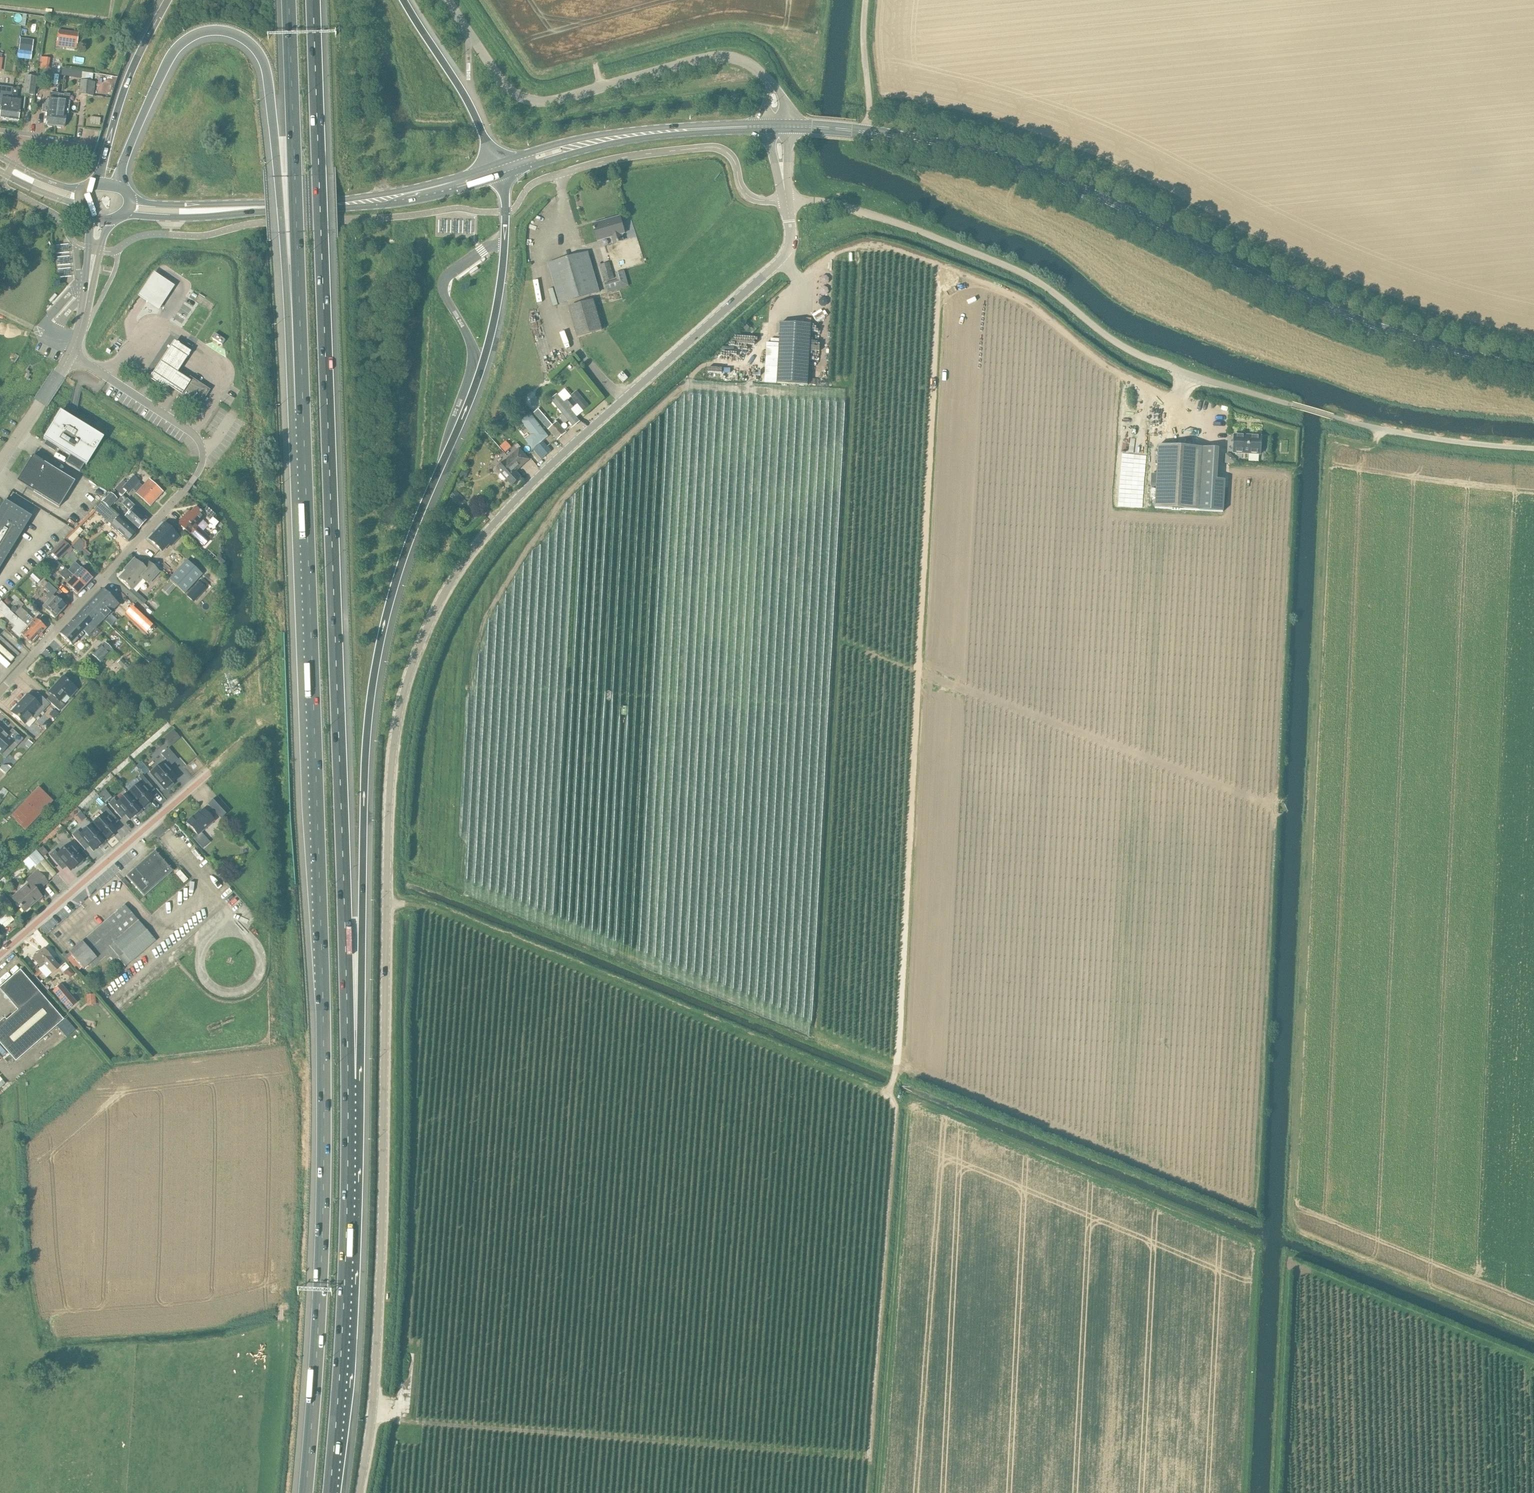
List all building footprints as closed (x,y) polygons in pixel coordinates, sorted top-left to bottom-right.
[(77,44),(78,33),(58,30),(57,41),(77,44)] [(40,68),(40,69),(49,71),(50,58),(41,57),(40,64),(40,68)] [(82,72),(81,80),(79,94),(93,95),(95,82),(92,81),(93,73),(82,72)] [(37,78),(26,76),(23,93),(34,95),(37,78)] [(10,120),(14,88),(0,86),(0,97),(2,97),(0,115),(0,119),(10,120)] [(18,88),(14,88),(10,120),(18,121),(19,110),(24,111),(26,99),(17,98),(18,88)] [(45,125),(56,126),(60,94),(50,93),(49,98),(47,112),(45,125)] [(60,94),(56,126),(64,127),(66,115),(68,115),(69,112),(70,101),(69,101),(63,100),(64,95),(60,94)] [(613,243),(623,240),(621,234),(625,233),(620,217),(606,221),(606,222),(593,226),(594,228),(594,229),(598,241),(612,237),(613,243)] [(600,285),(597,286),(588,253),(548,264),(560,304),(599,292),(602,291),(600,285)] [(610,263),(600,266),(604,282),(614,279),(610,263)] [(606,286),(607,292),(628,286),(624,271),(618,273),(620,281),(606,286)] [(154,274),(139,296),(158,308),(167,296),(173,287),(154,274)] [(397,294),(397,274),(387,274),(387,294),(397,294)] [(593,301),(569,307),(578,337),(601,330),(593,301)] [(781,323),(777,383),(808,385),(811,324),(781,323)] [(215,333),(212,338),(222,345),(225,340),(215,333)] [(167,386),(181,395),(190,381),(176,372),(190,351),(173,341),(148,379),(165,390),(167,386)] [(20,358),(16,355),(15,357),(16,357),(15,357),(17,358),(14,362),(13,361),(12,361),(13,360),(12,360),(11,362),(15,365),(20,358)] [(29,365),(20,358),(15,365),(25,372),(29,365)] [(32,369),(32,370),(41,363),(40,361),(32,367),(29,365),(25,372),(27,374),(26,379),(26,382),(31,382),(31,380),(31,381),(30,381),(30,380),(29,380),(29,377),(30,377),(31,377),(31,375),(29,375),(30,373),(29,373),(29,372),(28,371),(30,368),(31,369),(31,368),(32,369)] [(623,383),(628,378),(622,372),(618,376),(623,383)] [(178,396),(196,408),(208,390),(190,378),(178,396)] [(568,403),(565,406),(557,396),(552,401),(573,426),(579,421),(576,418),(570,411),(573,408),(568,403)] [(581,396),(575,401),(583,411),(589,406),(581,396)] [(516,407),(515,408),(518,412),(521,410),(522,412),(526,408),(523,404),(518,408),(516,407)] [(102,440),(103,438),(75,420),(75,416),(73,415),(69,414),(68,416),(60,411),(59,414),(43,439),(70,455),(65,463),(80,472),(84,464),(86,465),(102,440)] [(558,422),(552,427),(545,418),(541,421),(558,440),(566,432),(558,422)] [(523,423),(532,434),(525,440),(533,449),(544,440),(538,433),(540,431),(537,427),(535,429),(527,420),(523,423)] [(1234,435),(1233,453),(1260,454),(1261,436),(1234,435)] [(511,436),(504,441),(510,447),(516,442),(511,436)] [(551,451),(544,443),(543,442),(534,450),(538,455),(541,452),(545,456),(551,451)] [(1159,445),(1155,508),(1199,510),(1203,448),(1159,445)] [(1203,448),(1199,510),(1224,512),(1225,488),(1212,487),(1215,448),(1203,448)] [(515,471),(519,468),(529,459),(519,449),(497,469),(512,486),(521,478),(515,471)] [(1225,453),(1225,462),(1236,463),(1236,459),(1235,459),(1231,454),(1225,453)] [(32,455),(20,476),(19,478),(28,483),(26,487),(59,507),(75,482),(32,455)] [(464,468),(460,475),(465,477),(468,470),(464,468)] [(133,476),(126,483),(123,480),(119,484),(123,487),(129,492),(132,489),(150,506),(163,492),(149,479),(143,486),(138,482),(138,481),(133,476)] [(461,508),(467,502),(456,490),(450,496),(461,508)] [(110,493),(103,501),(109,507),(117,499),(110,493)] [(32,517),(5,500),(0,508),(0,568),(32,517)] [(129,504),(125,500),(120,505),(123,507),(124,506),(130,511),(125,516),(131,522),(139,529),(147,520),(139,513),(129,504)] [(206,517),(195,507),(185,518),(183,517),(178,523),(190,534),(190,533),(203,545),(209,539),(196,527),(206,517)] [(135,532),(109,509),(101,517),(107,523),(108,521),(112,525),(111,526),(127,541),(135,532)] [(472,509),(467,514),(473,521),(478,516),(472,509)] [(179,537),(172,530),(164,523),(156,531),(158,532),(151,540),(149,539),(162,551),(168,544),(170,546),(179,537)] [(59,560),(71,548),(64,541),(52,553),(59,560)] [(51,567),(52,566),(57,570),(61,566),(50,555),(45,561),(51,567)] [(131,589),(142,577),(149,582),(158,572),(148,562),(143,567),(134,559),(129,565),(130,567),(120,578),(131,589)] [(187,560),(169,579),(185,593),(202,574),(187,560)] [(68,570),(85,586),(92,578),(81,568),(81,569),(74,562),(69,567),(70,568),(68,570)] [(67,584),(70,587),(77,594),(85,586),(68,570),(65,567),(59,574),(65,580),(69,577),(71,579),(67,584)] [(203,578),(187,595),(193,601),(206,588),(205,587),(209,583),(203,578)] [(42,607),(48,612),(55,618),(66,607),(53,595),(57,591),(48,583),(44,580),(41,584),(44,587),(44,588),(50,593),(46,597),(49,599),(42,607)] [(60,633),(67,640),(72,645),(85,633),(88,636),(118,604),(102,589),(60,633)] [(7,598),(3,602),(7,606),(11,602),(7,598)] [(10,610),(9,610),(18,618),(28,627),(32,622),(31,621),(33,619),(27,614),(28,614),(27,613),(22,608),(24,605),(19,600),(18,601),(10,610)] [(0,602),(0,612),(13,623),(15,626),(11,630),(15,634),(19,637),(21,635),(24,638),(31,644),(38,636),(28,627),(18,618),(9,610),(10,610),(1,602),(0,602)] [(143,604),(139,608),(149,617),(153,612),(144,604),(144,603),(143,604)] [(28,627),(38,636),(46,628),(35,618),(32,622),(28,627)] [(92,654),(100,661),(111,649),(104,642),(92,654)] [(122,658),(117,663),(128,674),(133,669),(122,658)] [(163,676),(157,682),(163,689),(170,684),(163,676)] [(49,692),(57,699),(59,701),(66,694),(70,697),(77,690),(63,677),(49,692)] [(27,694),(11,712),(24,724),(31,716),(35,720),(50,704),(37,692),(32,698),(27,694)] [(54,709),(49,715),(54,719),(59,713),(54,709)] [(1,754),(13,741),(17,746),(23,739),(12,729),(7,735),(0,729),(0,753),(1,754)] [(173,730),(164,737),(171,746),(180,738),(173,730)] [(161,755),(171,765),(178,759),(168,749),(161,755)] [(0,768),(5,773),(10,767),(5,762),(0,768)] [(151,773),(165,789),(166,788),(168,789),(173,784),(172,783),(177,778),(163,763),(151,773)] [(128,793),(142,808),(143,807),(145,809),(150,804),(149,803),(154,798),(146,789),(151,785),(141,774),(136,779),(140,783),(128,793)] [(38,787),(10,817),(25,831),(53,801),(38,787)] [(142,808),(128,793),(117,803),(114,799),(108,803),(118,814),(122,810),(130,819),(135,814),(137,816),(142,811),(141,810),(142,808)] [(217,796),(209,804),(221,818),(230,810),(217,796)] [(92,824),(105,840),(107,838),(108,840),(114,835),(112,834),(117,829),(109,820),(114,816),(105,806),(100,810),(103,814),(92,824)] [(186,822),(194,830),(198,835),(214,821),(203,809),(198,813),(198,812),(186,822)] [(105,840),(92,824),(80,834),(77,830),(72,835),(81,845),(86,841),(93,850),(98,846),(100,847),(105,843),(104,841),(105,840)] [(49,855),(58,865),(63,861),(71,870),(75,866),(77,868),(83,863),(81,861),(83,860),(69,844),(58,854),(54,850),(49,855)] [(35,850),(23,862),(30,870),(34,866),(35,868),(44,860),(35,850)] [(155,850),(153,852),(126,876),(144,896),(173,871),(155,850)] [(47,882),(40,875),(37,871),(26,880),(29,883),(21,890),(22,890),(13,898),(10,895),(9,895),(24,912),(41,897),(37,891),(47,882)] [(130,885),(127,882),(124,878),(121,880),(127,888),(130,885)] [(0,924),(1,925),(6,921),(11,916),(6,911),(12,905),(4,896),(0,899),(0,924)] [(68,959),(74,966),(78,971),(82,968),(83,969),(89,964),(93,968),(106,957),(108,959),(111,956),(115,961),(118,958),(125,967),(131,961),(155,941),(124,905),(69,953),(71,955),(68,959)] [(45,965),(52,972),(57,968),(51,961),(52,959),(44,949),(33,959),(41,968),(45,965)] [(38,967),(32,972),(38,978),(41,975),(37,972),(40,969),(38,967)] [(69,967),(65,971),(71,977),(75,974),(69,967)] [(26,977),(20,970),(0,987),(0,990),(18,1010),(6,1020),(4,1018),(0,1022),(0,1043),(15,1061),(63,1020),(26,977)] [(60,999),(65,1006),(68,1009),(76,1002),(61,984),(53,991),(55,993),(60,999)] [(95,994),(86,995),(87,1006),(96,1005),(95,994)]
